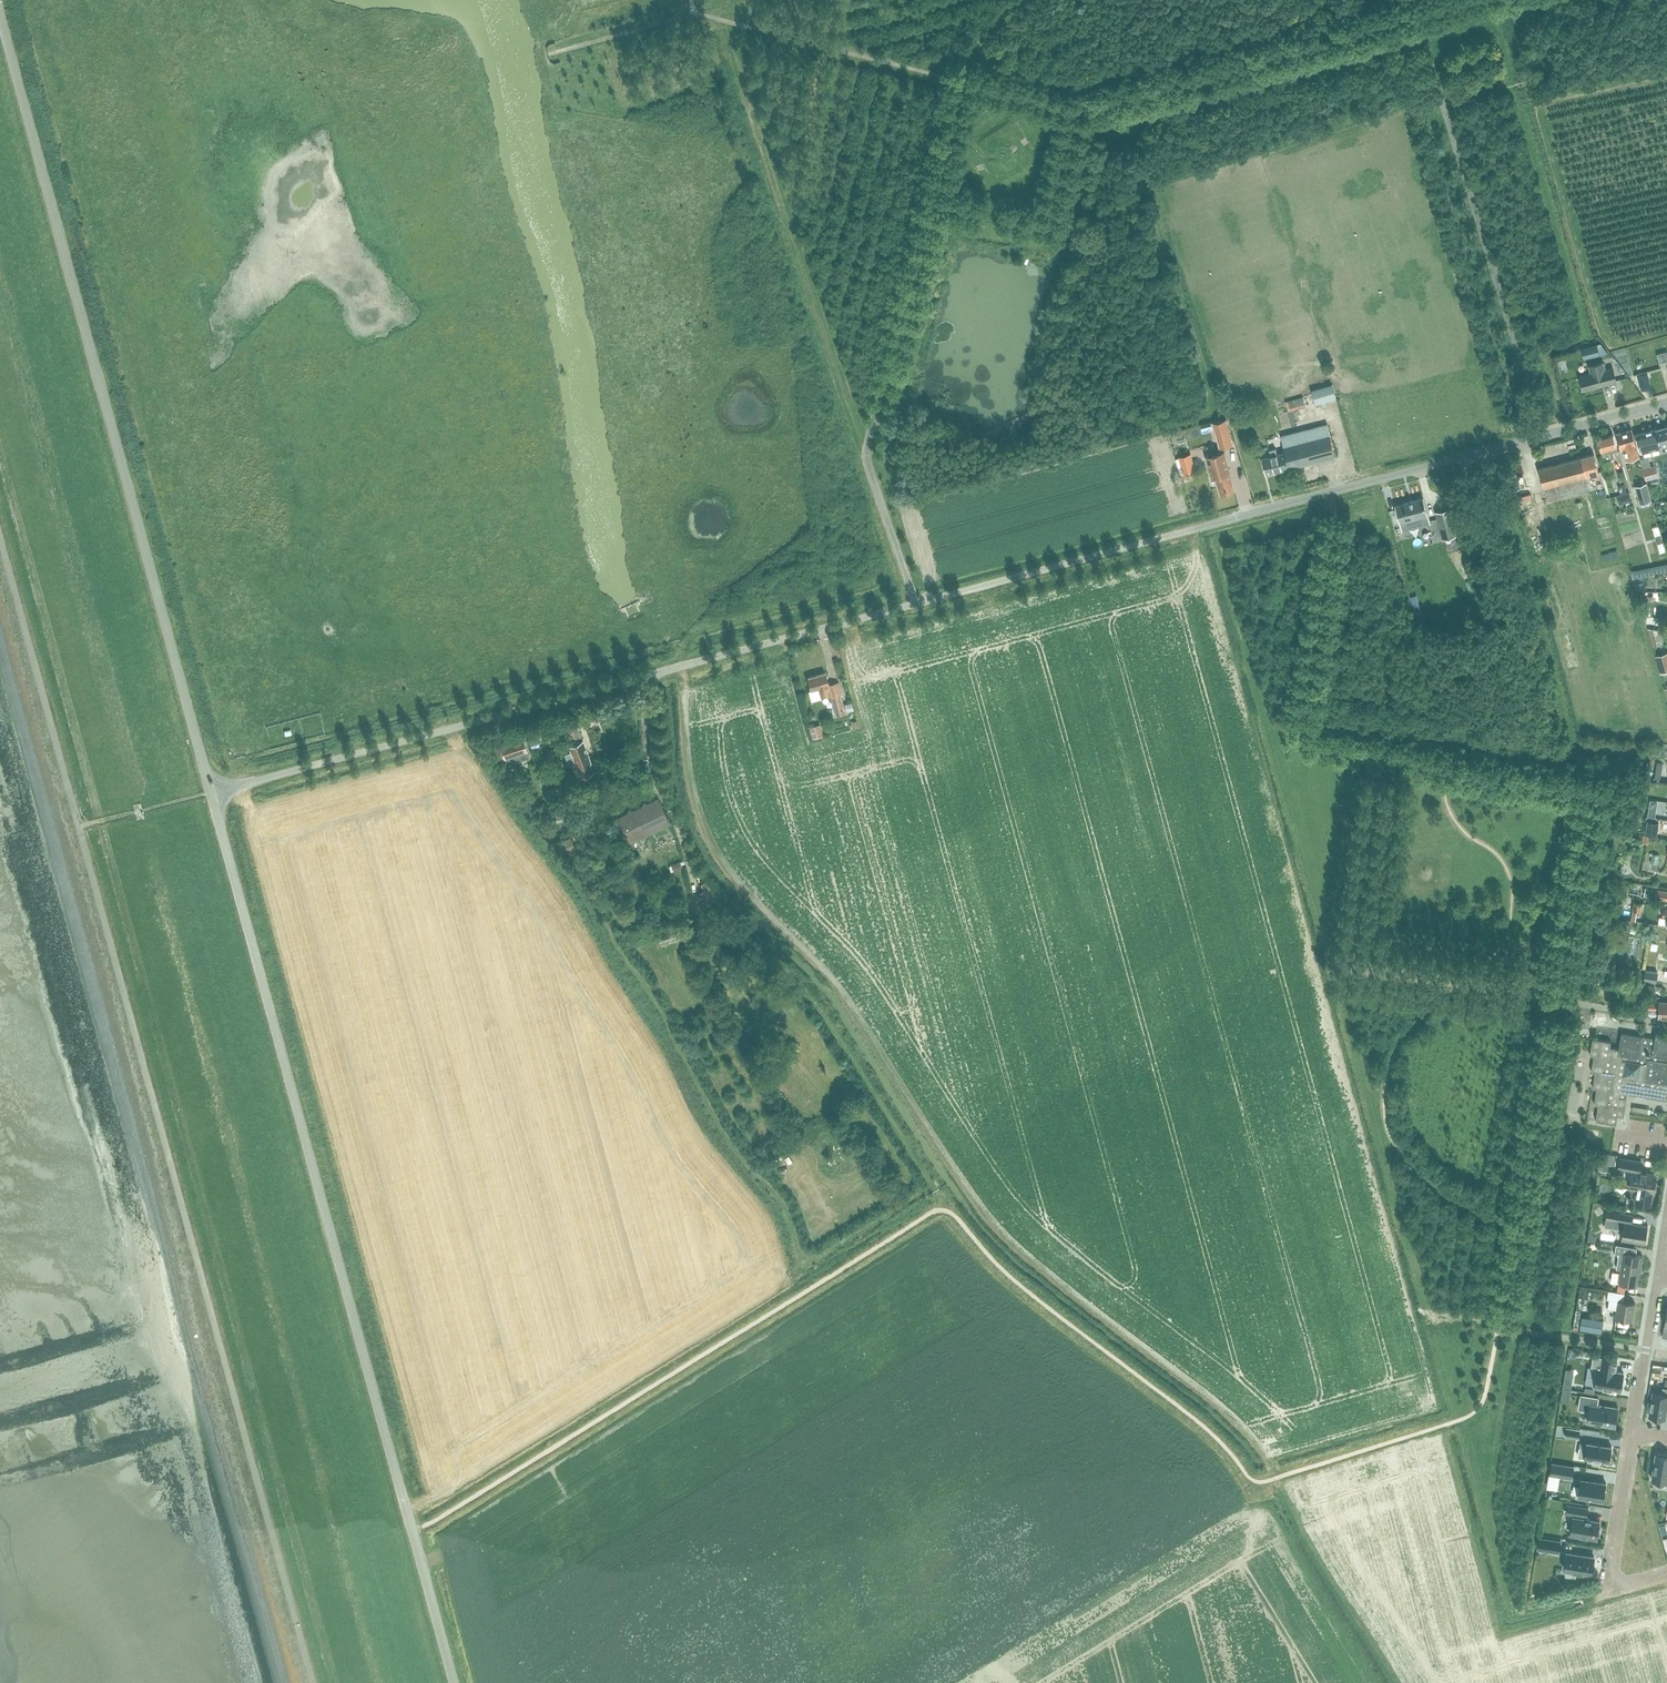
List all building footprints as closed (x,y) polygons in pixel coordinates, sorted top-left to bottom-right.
[(1600,342),(1581,347),(1584,359),(1608,352),(1600,342)] [(1602,385),(1617,381),(1613,367),(1605,369),(1603,362),(1589,366),(1591,373),(1580,376),(1584,390),(1602,385)] [(1648,374),(1638,376),(1642,390),(1652,387),(1648,374)] [(1227,381),(1221,383),(1227,404),(1234,402),(1227,381)] [(1317,403),(1336,397),(1332,384),(1313,390),(1317,403)] [(1286,401),(1289,410),(1306,406),(1303,396),(1286,401)] [(1220,447),(1233,444),(1226,419),(1214,422),(1220,447)] [(1269,450),(1271,456),(1263,459),(1267,474),(1336,455),(1327,423),(1281,436),(1285,452),(1278,454),(1276,448),(1269,450)] [(1665,426),(1637,433),(1642,451),(1662,446),(1663,449),(1666,447),(1666,433),(1665,426)] [(1621,449),(1623,448),(1626,459),(1639,455),(1632,428),(1616,433),(1621,449)] [(1598,437),(1602,453),(1600,453),(1602,462),(1611,459),(1615,458),(1613,451),(1618,450),(1614,433),(1598,437)] [(1235,489),(1225,451),(1206,456),(1212,477),(1216,476),(1221,493),(1235,489)] [(1594,453),(1539,468),(1548,500),(1590,489),(1586,476),(1599,473),(1594,453)] [(1192,454),(1180,457),(1184,474),(1196,471),(1192,454)] [(1606,475),(1614,472),(1611,459),(1602,462),(1606,475)] [(1644,468),(1647,479),(1659,476),(1657,465),(1644,468)] [(1651,500),(1646,482),(1636,485),(1640,503),(1651,500)] [(1417,517),(1428,514),(1423,497),(1396,504),(1403,530),(1420,525),(1417,517)] [(1437,511),(1444,538),(1457,534),(1451,507),(1437,511)] [(1648,562),(1630,564),(1631,572),(1649,569),(1648,562)] [(1410,590),(1412,608),(1419,607),(1417,589),(1410,590)] [(1661,626),(1662,618),(1649,617),(1648,625),(1661,626)] [(1662,629),(1649,628),(1655,646),(1665,643),(1662,629)] [(1659,665),(1666,662),(1666,652),(1656,656),(1659,665)] [(1659,665),(1661,673),(1666,671),(1666,662),(1659,665)] [(840,691),(838,682),(828,684),(825,673),(808,677),(811,690),(819,688),(821,694),(830,692),(834,705),(836,714),(845,712),(839,692),(840,691)] [(580,775),(593,770),(577,725),(567,729),(572,743),(569,744),(574,758),(571,759),(572,763),(575,762),(580,775)] [(820,725),(809,727),(812,738),(822,735),(820,725)] [(507,764),(529,756),(522,737),(500,744),(507,764)] [(537,738),(529,740),(532,748),(540,745),(537,738)] [(1659,762),(1656,777),(1662,778),(1664,763),(1659,762)] [(652,801),(615,819),(627,843),(668,822),(661,807),(659,808),(657,804),(652,801)] [(1647,828),(1646,834),(1654,836),(1657,836),(1659,822),(1648,821),(1647,828)] [(562,854),(574,848),(569,838),(557,844),(562,854)] [(680,860),(671,864),(673,869),(682,866),(680,860)] [(1646,887),(1645,895),(1656,897),(1657,889),(1646,887)] [(1657,889),(1656,897),(1666,899),(1666,890),(1657,889)] [(1631,918),(1636,919),(1637,910),(1641,911),(1643,904),(1634,902),(1631,918)] [(637,945),(642,939),(634,933),(629,939),(637,945)] [(1656,981),(1658,971),(1646,969),(1644,979),(1656,981)] [(1658,1016),(1666,1016),(1666,1001),(1659,1001),(1647,1000),(1647,1003),(1645,1003),(1645,1008),(1659,1009),(1658,1016)] [(1590,1054),(1594,1055),(1592,1071),(1596,1071),(1593,1087),(1597,1088),(1594,1103),(1598,1104),(1596,1120),(1616,1123),(1617,1120),(1618,1115),(1619,1115),(1624,1115),(1626,1103),(1627,1097),(1619,1096),(1620,1091),(1636,1094),(1636,1093),(1646,1095),(1666,1099),(1666,1082),(1666,1077),(1666,1034),(1656,1033),(1654,1044),(1642,1042),(1643,1035),(1622,1032),(1619,1048),(1610,1047),(1611,1040),(1593,1038),(1590,1054)] [(1609,1163),(1615,1165),(1616,1163),(1614,1163),(1615,1158),(1616,1158),(1617,1156),(1602,1154),(1600,1169),(1608,1170),(1609,1163)] [(1620,1157),(1618,1168),(1624,1169),(1623,1176),(1631,1177),(1629,1187),(1638,1189),(1635,1202),(1651,1204),(1653,1191),(1654,1191),(1657,1173),(1640,1171),(1642,1161),(1620,1157)] [(1634,1214),(1619,1212),(1608,1210),(1606,1226),(1623,1229),(1622,1238),(1645,1242),(1648,1225),(1632,1222),(1634,1214)] [(1616,1244),(1615,1252),(1619,1253),(1617,1268),(1621,1269),(1619,1283),(1637,1286),(1639,1271),(1640,1272),(1643,1255),(1628,1253),(1629,1246),(1616,1244)] [(1581,1289),(1580,1296),(1587,1298),(1589,1290),(1581,1289)] [(1608,1298),(1610,1298),(1608,1308),(1617,1309),(1616,1318),(1632,1321),(1635,1302),(1623,1300),(1625,1292),(1609,1290),(1608,1298)] [(1602,1331),(1604,1319),(1582,1315),(1580,1328),(1602,1331)] [(1621,1390),(1624,1372),(1615,1370),(1617,1359),(1594,1356),(1592,1367),(1598,1368),(1595,1386),(1621,1390)] [(1661,1372),(1662,1365),(1653,1364),(1652,1370),(1661,1372)] [(1565,1377),(1564,1385),(1571,1386),(1572,1379),(1565,1377)] [(1666,1405),(1666,1388),(1663,1387),(1662,1392),(1654,1391),(1650,1415),(1653,1416),(1655,1418),(1659,1418),(1661,1417),(1665,1418),(1666,1405)] [(1604,1406),(1599,1405),(1597,1405),(1599,1397),(1581,1394),(1579,1408),(1589,1410),(1588,1421),(1615,1425),(1618,1407),(1604,1405),(1604,1406)] [(1567,1427),(1566,1435),(1579,1437),(1580,1429),(1567,1427)] [(1580,1441),(1580,1446),(1586,1447),(1585,1457),(1592,1458),(1592,1460),(1600,1462),(1601,1460),(1609,1461),(1612,1446),(1580,1441)] [(1652,1478),(1666,1481),(1666,1455),(1666,1453),(1658,1452),(1658,1454),(1656,1453),(1652,1478)] [(1552,1462),(1550,1474),(1572,1477),(1574,1465),(1552,1462)] [(1581,1478),(1579,1495),(1603,1499),(1606,1482),(1581,1478)] [(1600,1520),(1584,1517),(1585,1515),(1587,1515),(1588,1507),(1567,1503),(1566,1512),(1574,1513),(1571,1533),(1597,1537),(1597,1535),(1599,1535),(1600,1528),(1599,1528),(1600,1520)] [(1538,1548),(1559,1551),(1561,1540),(1540,1537),(1538,1548)] [(1592,1573),(1594,1556),(1567,1552),(1565,1569),(1567,1569),(1566,1575),(1576,1576),(1576,1571),(1592,1573)]
